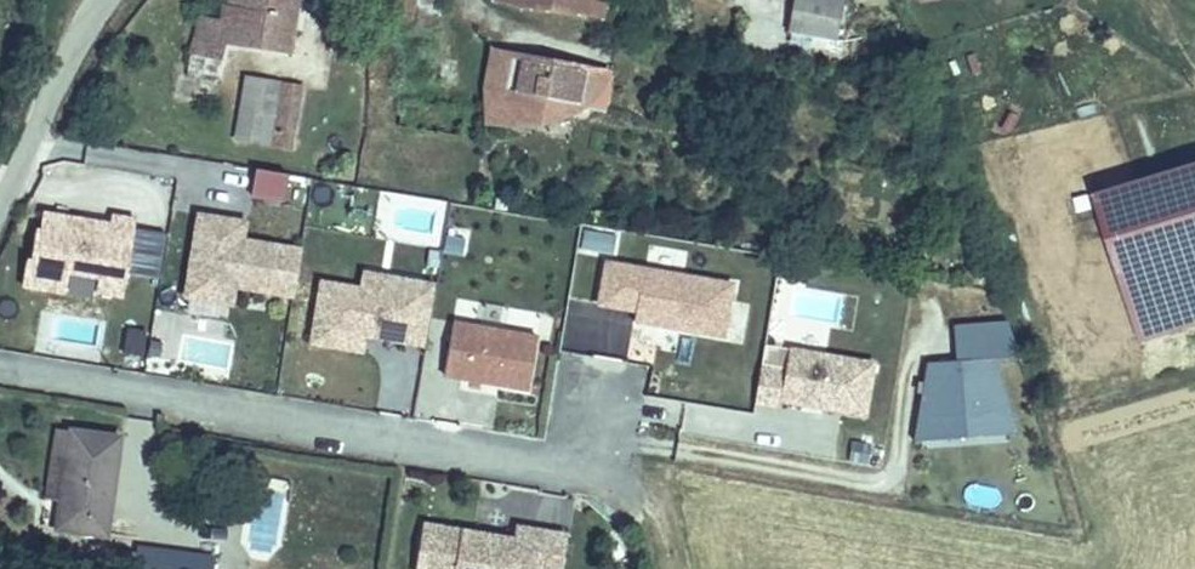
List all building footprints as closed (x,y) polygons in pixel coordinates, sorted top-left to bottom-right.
[(295,0),(223,0),(220,22),(196,18),(187,76),(213,80),(219,40),(287,50),(295,0)] [(440,0),(377,0),(374,21),(435,31),(440,0)] [(593,0),(496,0),(495,2),(591,16),(593,0)] [(602,0),(593,0),(591,16),(600,18),(602,0)] [(834,0),(798,0),(794,26),(829,31),(834,0)] [(613,77),(500,54),(493,90),(512,94),(606,112),(613,77)] [(290,148),(300,86),(245,76),(235,139),(290,148)] [(493,90),(489,121),(506,124),(512,94),(493,90)] [(284,200),(289,174),(258,169),(253,195),(284,200)] [(121,177),(66,177),(66,210),(121,210),(121,177)] [(133,232),(135,220),(111,216),(110,225),(43,214),(40,232),(35,231),(30,262),(26,261),(22,286),(65,293),(68,272),(98,277),(95,292),(122,297),(126,277),(133,232)] [(241,240),(229,239),(232,221),(199,215),(186,296),(218,301),(221,283),(233,285),(293,296),(301,251),(241,240)] [(241,240),(244,223),(232,221),(229,239),(241,240)] [(614,253),(616,235),(584,230),(581,248),(614,253)] [(158,282),(165,237),(133,232),(126,277),(158,282)] [(724,338),(733,286),(607,264),(600,306),(637,312),(635,322),(724,338)] [(389,294),(391,277),(364,272),(361,289),(389,294)] [(424,346),(435,285),(391,277),(389,294),(361,289),(321,282),(311,343),(353,350),(355,334),(424,346)] [(230,303),(233,285),(221,283),(218,301),(230,303)] [(731,302),(727,340),(743,342),(747,304),(731,302)] [(530,389),(539,337),(454,322),(445,374),(530,389)] [(1017,434),(993,360),(1019,358),(1008,322),(954,326),(957,361),(928,363),(915,442),(951,439),(954,420),(975,418),(981,437),(1017,434)] [(636,348),(685,357),(689,335),(640,326),(636,348)] [(142,356),(146,333),(127,330),(124,353),(142,356)] [(865,416),(874,364),(789,350),(786,372),(761,368),(755,403),(781,408),(782,402),(865,416)] [(410,413),(415,390),(384,382),(379,406),(410,413)] [(65,500),(68,436),(50,435),(47,499),(65,500)] [(115,532),(119,438),(68,436),(65,500),(63,529),(115,532)] [(247,479),(247,547),(283,547),(283,479),(247,479)] [(566,532),(515,524),(513,535),(422,521),(415,568),(509,568),(509,564),(533,568),(541,568),(560,568),(566,532)] [(194,553),(138,547),(135,568),(192,568),(194,553)]
